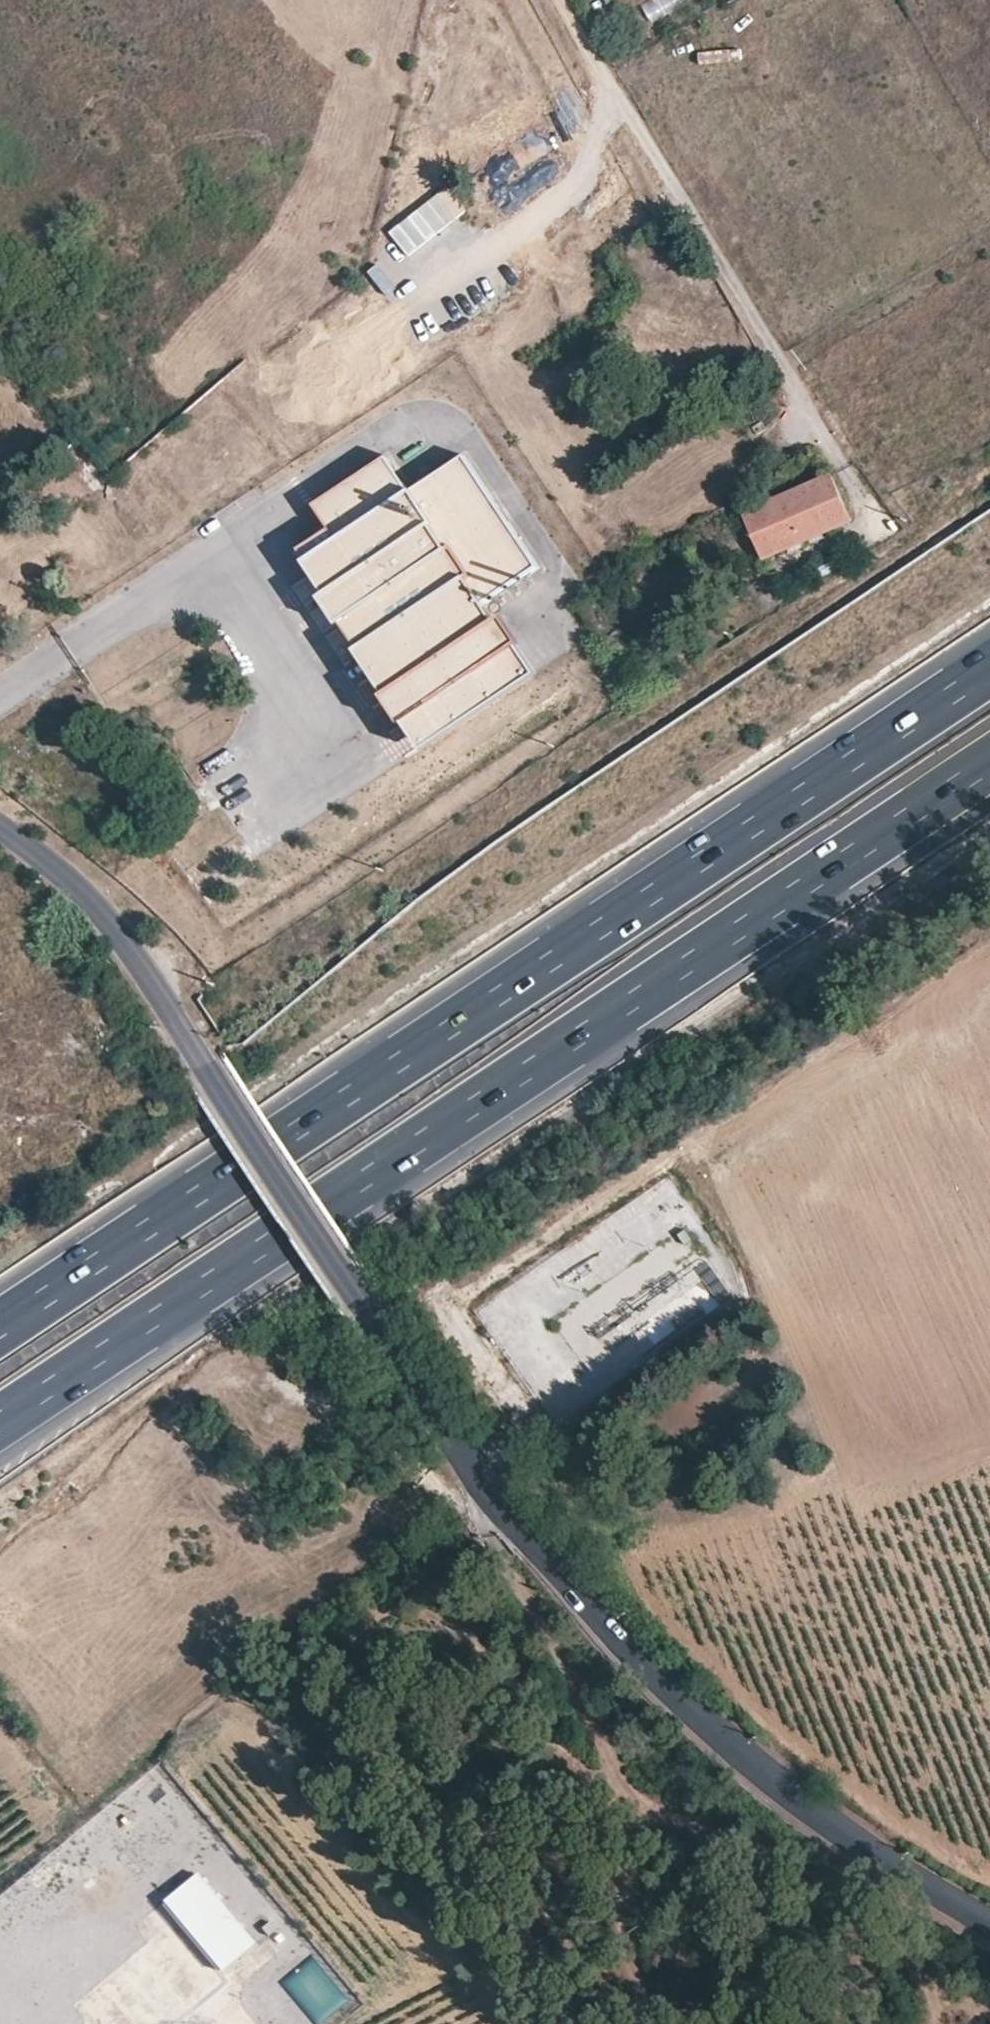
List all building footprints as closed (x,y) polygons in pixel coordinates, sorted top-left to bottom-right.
[(832,474),(819,453),(799,462),(812,482),(832,474)] [(387,456),(314,504),(326,522),(331,529),(320,536),(300,549),(307,559),(305,561),(428,745),(532,675),(485,603),(539,567),(465,456),(411,492),(387,456)] [(832,474),(812,482),(742,512),(763,557),(851,519),(832,474)] [(692,1239),(682,1227),(677,1231),(685,1243),(692,1239)] [(254,1943),(197,1874),(163,1901),(220,1971),(254,1943)] [(350,1999),(311,1956),(281,1984),(318,2023),(322,2023),(350,1999)]
